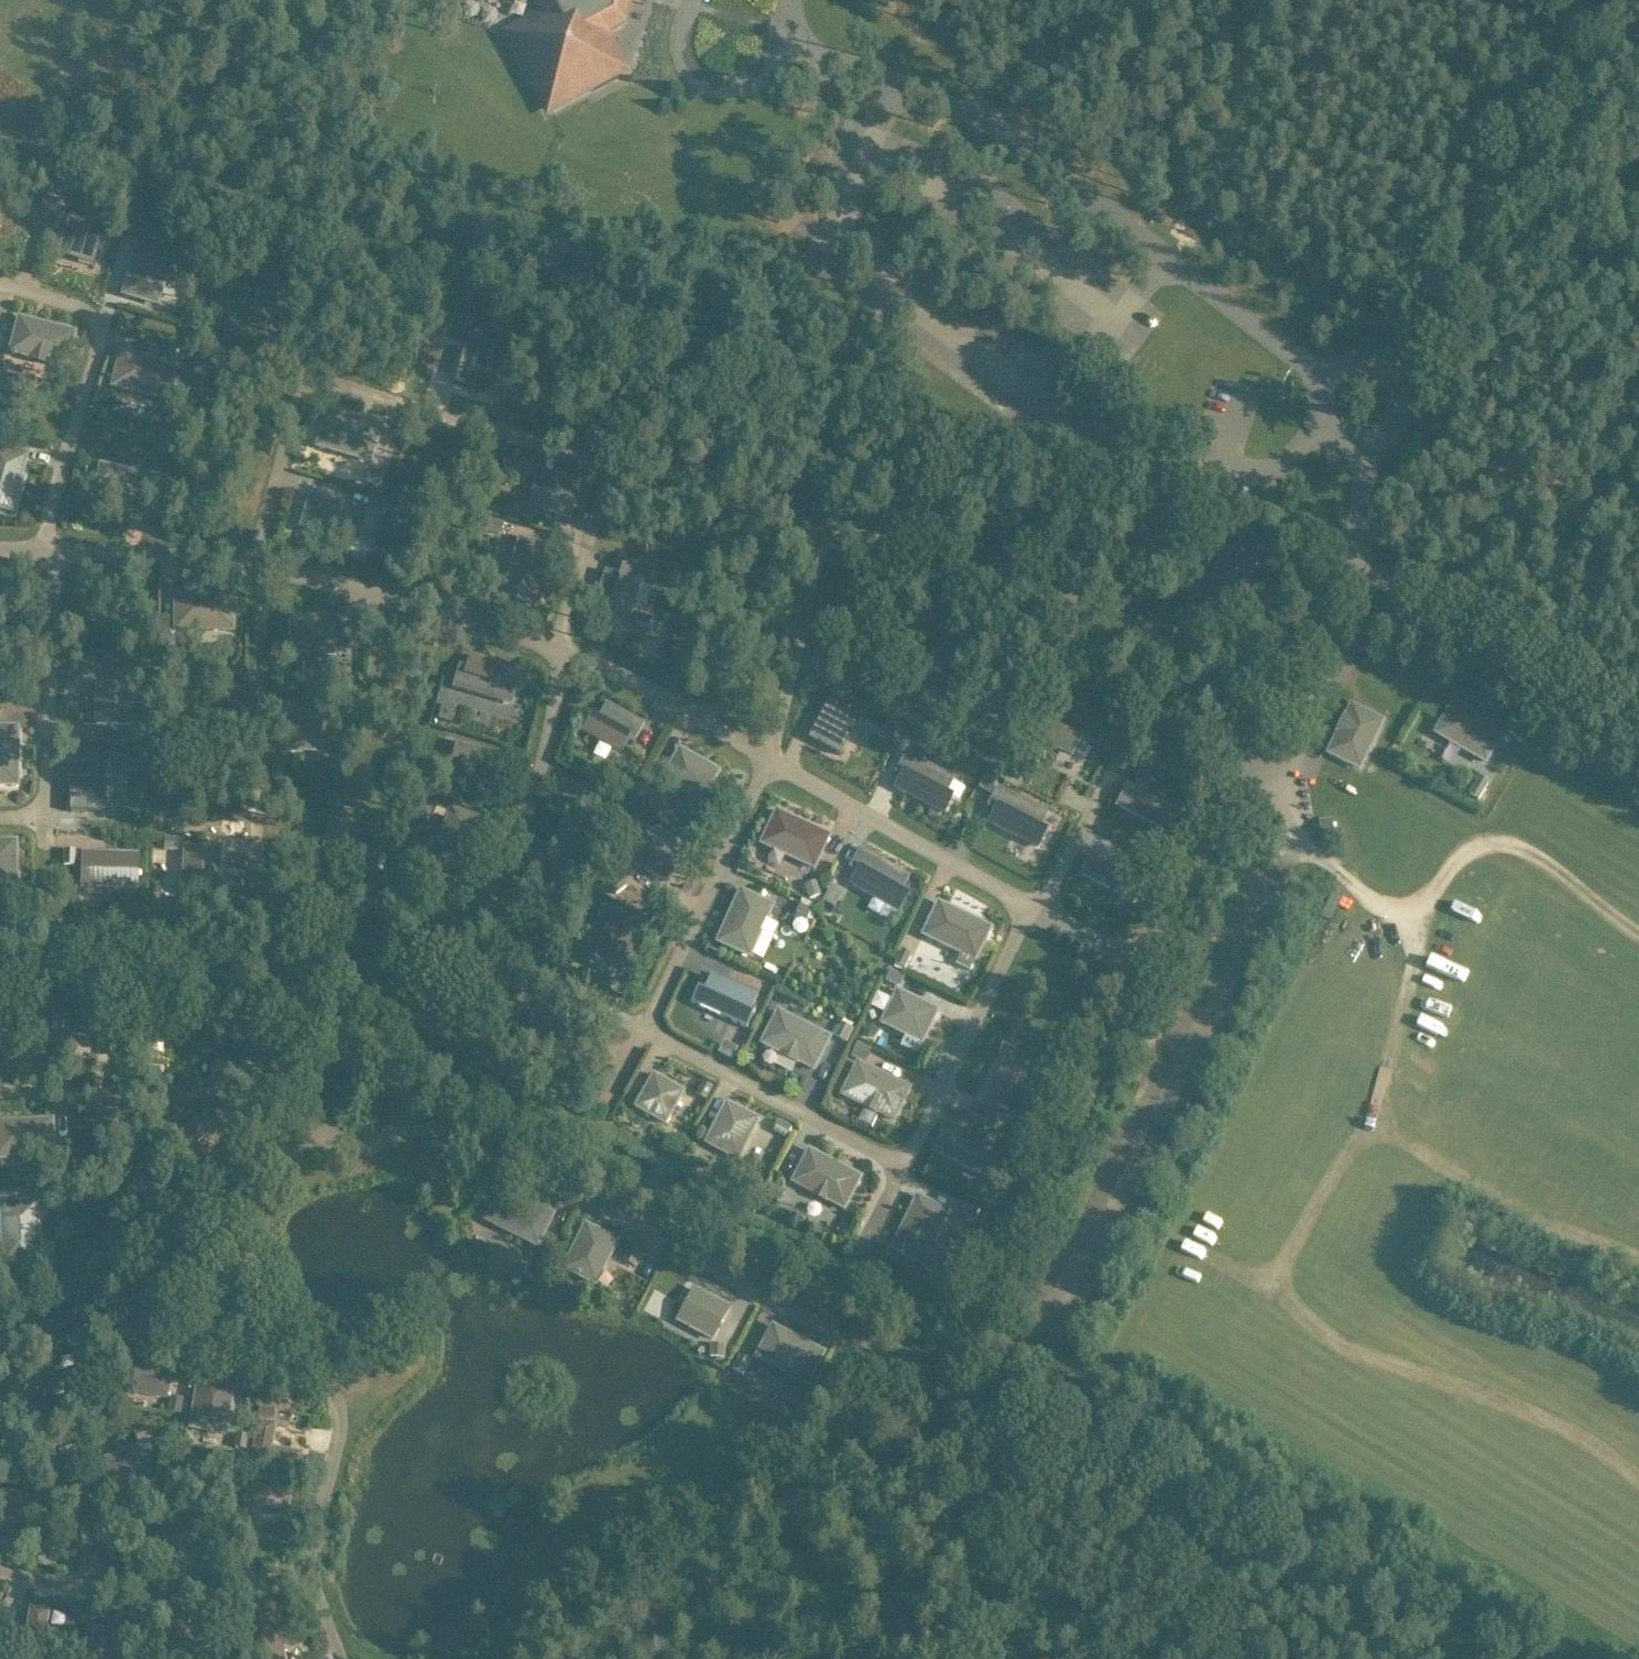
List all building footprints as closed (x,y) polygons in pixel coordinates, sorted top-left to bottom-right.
[(615,75),(624,70),(605,34),(624,24),(631,0),(545,0),(551,13),(509,35),(549,110),(592,87),(595,93),(618,80),(615,75)] [(51,214),(54,201),(56,202),(56,201),(43,199),(40,214),(41,214),(41,212),(51,214)] [(97,259),(107,228),(59,213),(47,252),(67,258),(70,250),(97,259)] [(139,231),(128,227),(124,242),(135,245),(139,231)] [(175,250),(141,240),(127,287),(125,288),(123,293),(125,297),(130,298),(132,297),(141,300),(144,291),(160,296),(175,250)] [(302,287),(307,272),(295,268),(290,282),(302,287)] [(11,353),(67,367),(73,341),(75,341),(77,335),(75,332),(69,330),(68,331),(20,319),(11,353)] [(441,336),(445,324),(447,325),(447,324),(435,320),(430,335),(431,336),(431,333),(441,336)] [(491,387),(505,342),(470,331),(466,344),(469,345),(466,356),(463,355),(457,376),(491,387)] [(178,368),(122,352),(115,378),(113,379),(112,385),(114,388),(119,389),(121,388),(168,402),(178,368)] [(315,447),(371,464),(381,428),(325,412),(315,447)] [(11,513),(27,454),(0,447),(0,510),(11,513)] [(507,459),(503,470),(517,474),(520,463),(507,459)] [(93,485),(152,498),(156,477),(98,465),(93,485)] [(570,517),(579,483),(540,472),(534,496),(538,497),(543,505),(542,509),(570,517)] [(380,487),(383,476),(370,473),(367,483),(380,487)] [(299,530),(356,546),(366,511),(309,495),(299,530)] [(156,502),(140,498),(138,509),(153,513),(156,502)] [(391,502),(377,498),(373,511),(387,515),(391,502)] [(505,524),(490,520),(487,532),(502,536),(505,524)] [(1215,542),(1203,538),(1200,551),(1212,554),(1215,542)] [(502,596),(537,607),(553,550),(518,540),(502,596)] [(629,615),(641,575),(624,570),(622,576),(606,571),(593,614),(609,619),(612,609),(629,615)] [(173,633),(232,633),(233,596),(174,596),(173,633)] [(286,655),(347,657),(349,619),(288,617),(286,655)] [(637,629),(650,633),(653,622),(640,618),(637,629)] [(176,643),(163,643),(163,659),(176,659),(176,643)] [(453,689),(512,706),(516,691),(524,693),(530,672),(470,655),(467,667),(459,665),(453,689)] [(351,676),(350,692),(363,692),(363,676),(351,676)] [(94,726),(130,727),(131,686),(95,685),(94,726)] [(817,723),(809,740),(841,757),(868,703),(836,687),(823,713),(825,714),(820,724),(817,723)] [(326,700),(311,700),(311,712),(326,712),(326,700)] [(591,712),(584,730),(620,750),(626,740),(634,744),(644,724),(607,703),(599,717),(591,712)] [(1486,763),(1503,732),(1461,708),(1461,706),(1456,703),(1451,705),(1449,709),(1449,712),(1443,723),(1447,725),(1450,737),(1447,741),(1486,763)] [(1360,769),(1383,722),(1352,706),(1328,754),(1360,769)] [(449,727),(453,712),(443,709),(439,725),(449,727)] [(282,753),(320,754),(321,716),(283,715),(282,753)] [(893,717),(887,728),(896,733),(895,735),(896,735),(903,721),(891,715),(891,716),(893,717)] [(1045,718),(1036,737),(1071,755),(1081,737),(1045,718)] [(912,722),(907,733),(919,739),(925,728),(912,722)] [(17,787),(17,727),(0,727),(0,787),(17,787)] [(135,729),(135,741),(149,741),(149,729),(135,729)] [(660,782),(703,805),(722,770),(680,747),(660,782)] [(900,776),(895,787),(944,813),(952,797),(947,794),(955,779),(907,753),(896,773),(900,776)] [(71,783),(71,813),(107,813),(108,757),(72,757),(72,772),(74,772),(74,783),(71,783)] [(129,771),(128,771),(144,772),(144,758),(144,760),(131,760),(131,771),(129,771)] [(1015,760),(1008,774),(1018,779),(1025,765),(1015,760)] [(611,769),(605,779),(618,787),(624,776),(611,769)] [(995,782),(985,777),(978,790),(988,795),(995,782)] [(1489,783),(1479,777),(1469,794),(1479,800),(1489,783)] [(998,787),(990,803),(999,807),(991,823),(1038,847),(1046,831),(1041,829),(1049,813),(998,787)] [(1118,806),(1160,828),(1169,810),(1128,788),(1118,806)] [(480,804),(493,808),(498,793),(497,793),(496,795),(486,792),(483,804),(480,804)] [(412,808),(411,810),(429,816),(433,803),(416,797),(412,808)] [(323,852),(343,857),(349,832),(371,838),(376,817),(334,807),(323,852)] [(432,866),(469,877),(488,818),(451,807),(432,866)] [(759,846),(814,871),(830,838),(775,812),(759,846)] [(1319,821),(1322,841),(1334,839),(1331,819),(1319,821)] [(382,838),(395,841),(400,825),(387,821),(382,838)] [(625,862),(666,884),(684,851),(643,828),(625,862)] [(165,850),(179,851),(179,839),(166,838),(165,850)] [(16,902),(16,842),(0,842),(0,902),(16,902)] [(184,847),(183,907),(222,908),(222,847),(184,847)] [(861,849),(849,869),(855,872),(850,884),(898,911),(907,895),(901,892),(910,877),(861,849)] [(77,850),(65,850),(65,866),(77,866),(77,850)] [(83,852),(82,889),(139,890),(140,853),(83,852)] [(1133,878),(1092,856),(1082,875),(1123,897),(1133,878)] [(805,886),(810,900),(820,897),(815,882),(805,886)] [(827,890),(820,902),(830,908),(836,896),(827,890)] [(750,957),(773,907),(749,896),(748,894),(743,891),(739,893),(737,898),(738,900),(718,942),(750,957)] [(600,921),(607,907),(596,902),(590,917),(600,921)] [(923,937),(968,959),(973,948),(980,951),(991,929),(938,904),(923,937)] [(801,905),(794,920),(805,924),(811,909),(801,905)] [(590,964),(624,980),(651,924),(616,908),(590,964)] [(905,969),(911,956),(900,952),(894,964),(905,969)] [(467,969),(464,987),(476,989),(479,971),(467,969)] [(903,976),(891,970),(886,981),(898,987),(903,976)] [(697,986),(690,1002),(746,1027),(753,1012),(751,1011),(759,996),(711,974),(704,989),(697,986)] [(897,989),(880,1025),(924,1046),(941,1010),(897,989)] [(763,1044),(814,1070),(830,1038),(778,1012),(763,1044)] [(50,1061),(71,1063),(73,1036),(101,1039),(102,1017),(54,1013),(50,1061)] [(852,1029),(841,1024),(834,1037),(845,1043),(852,1029)] [(106,1039),(105,1054),(117,1055),(118,1041),(106,1039)] [(203,1039),(202,1051),(216,1053),(218,1041),(203,1039)] [(870,1049),(858,1043),(852,1057),(864,1062),(870,1049)] [(724,1047),(718,1057),(730,1063),(736,1053),(724,1047)] [(840,1097),(894,1124),(911,1090),(857,1063),(840,1097)] [(1049,1063),(1044,1073),(1056,1079),(1061,1069),(1049,1063)] [(995,1090),(989,1102),(1021,1117),(1039,1079),(1007,1064),(1000,1080),(1002,1081),(997,1092),(995,1090)] [(524,1091),(527,1078),(510,1074),(507,1087),(524,1091)] [(635,1110),(665,1127),(684,1093),(654,1076),(635,1110)] [(703,1082),(695,1095),(707,1101),(714,1089),(703,1082)] [(726,1104),(704,1146),(737,1163),(759,1121),(726,1104)] [(228,1122),(219,1109),(208,1117),(217,1130),(228,1122)] [(164,1146),(197,1187),(214,1173),(194,1148),(215,1131),(203,1115),(164,1146)] [(57,1158),(55,1119),(0,1121),(0,1160),(57,1158)] [(779,1120),(773,1132),(787,1139),(793,1127),(779,1120)] [(989,1156),(943,1135),(935,1153),(981,1174),(989,1156)] [(73,1142),(61,1143),(62,1158),(74,1158),(73,1142)] [(791,1184),(844,1212),(861,1179),(808,1151),(791,1184)] [(126,1178),(133,1169),(122,1161),(115,1170),(126,1178)] [(766,1196),(778,1202),(784,1192),(772,1185),(766,1196)] [(553,1216),(510,1194),(509,1192),(504,1189),(500,1190),(498,1195),(499,1197),(492,1210),(495,1212),(499,1223),(497,1227),(538,1247),(553,1216)] [(891,1252),(924,1268),(950,1214),(916,1198),(891,1252)] [(0,1202),(3,1264),(42,1262),(40,1201),(0,1202)] [(975,1222),(981,1210),(966,1204),(961,1215),(975,1222)] [(120,1225),(105,1222),(102,1241),(117,1243),(120,1225)] [(618,1242),(586,1226),(564,1270),(596,1285),(618,1242)] [(642,1254),(630,1249),(624,1262),(635,1268),(642,1254)] [(531,1263),(525,1277),(537,1283),(544,1269),(531,1263)] [(85,1268),(73,1267),(72,1281),(84,1282),(85,1268)] [(696,1290),(684,1312),(688,1314),(690,1323),(689,1327),(712,1339),(729,1308),(696,1290)] [(824,1354),(773,1327),(757,1358),(808,1385),(824,1354)] [(147,1374),(151,1347),(130,1343),(123,1392),(169,1399),(172,1379),(147,1374)] [(66,1374),(69,1393),(108,1387),(102,1345),(80,1350),(85,1371),(66,1374)] [(725,1348),(711,1347),(710,1358),(724,1359),(725,1348)] [(743,1375),(750,1363),(739,1357),(733,1370),(743,1375)] [(1071,1374),(1065,1386),(1080,1394),(1086,1382),(1071,1374)] [(189,1430),(229,1436),(237,1384),(198,1378),(189,1430)] [(53,1384),(56,1396),(67,1394),(64,1381),(53,1384)] [(170,1413),(181,1415),(183,1401),(172,1399),(170,1413)] [(261,1407),(259,1417),(274,1420),(276,1410),(261,1407)] [(251,1464),(300,1474),(304,1454),(273,1448),(277,1425),(259,1421),(251,1464)] [(138,1444),(153,1439),(149,1427),(134,1433),(138,1444)] [(249,1436),(236,1433),(233,1448),(247,1451),(249,1436)] [(91,1465),(106,1501),(163,1478),(149,1442),(91,1465)] [(247,1486),(240,1525),(260,1529),(264,1508),(289,1512),(292,1494),(247,1486)] [(53,1504),(41,1509),(47,1522),(58,1517),(53,1504)] [(238,1540),(253,1542),(255,1531),(240,1528),(238,1540)] [(230,1543),(231,1531),(219,1530),(218,1541),(230,1543)] [(256,1605),(259,1617),(274,1613),(270,1601),(256,1605)] [(63,1658),(69,1658),(72,1640),(47,1636),(51,1612),(30,1608),(23,1652),(63,1658)] [(247,1658),(286,1658),(273,1617),(237,1628),(247,1658)] [(115,1631),(94,1628),(89,1658),(111,1658),(115,1631)] [(1,1644),(0,1646),(0,1657),(3,1658),(11,1658),(15,1650),(1,1644)] [(87,1646),(73,1644),(71,1658),(85,1658),(87,1646)]
